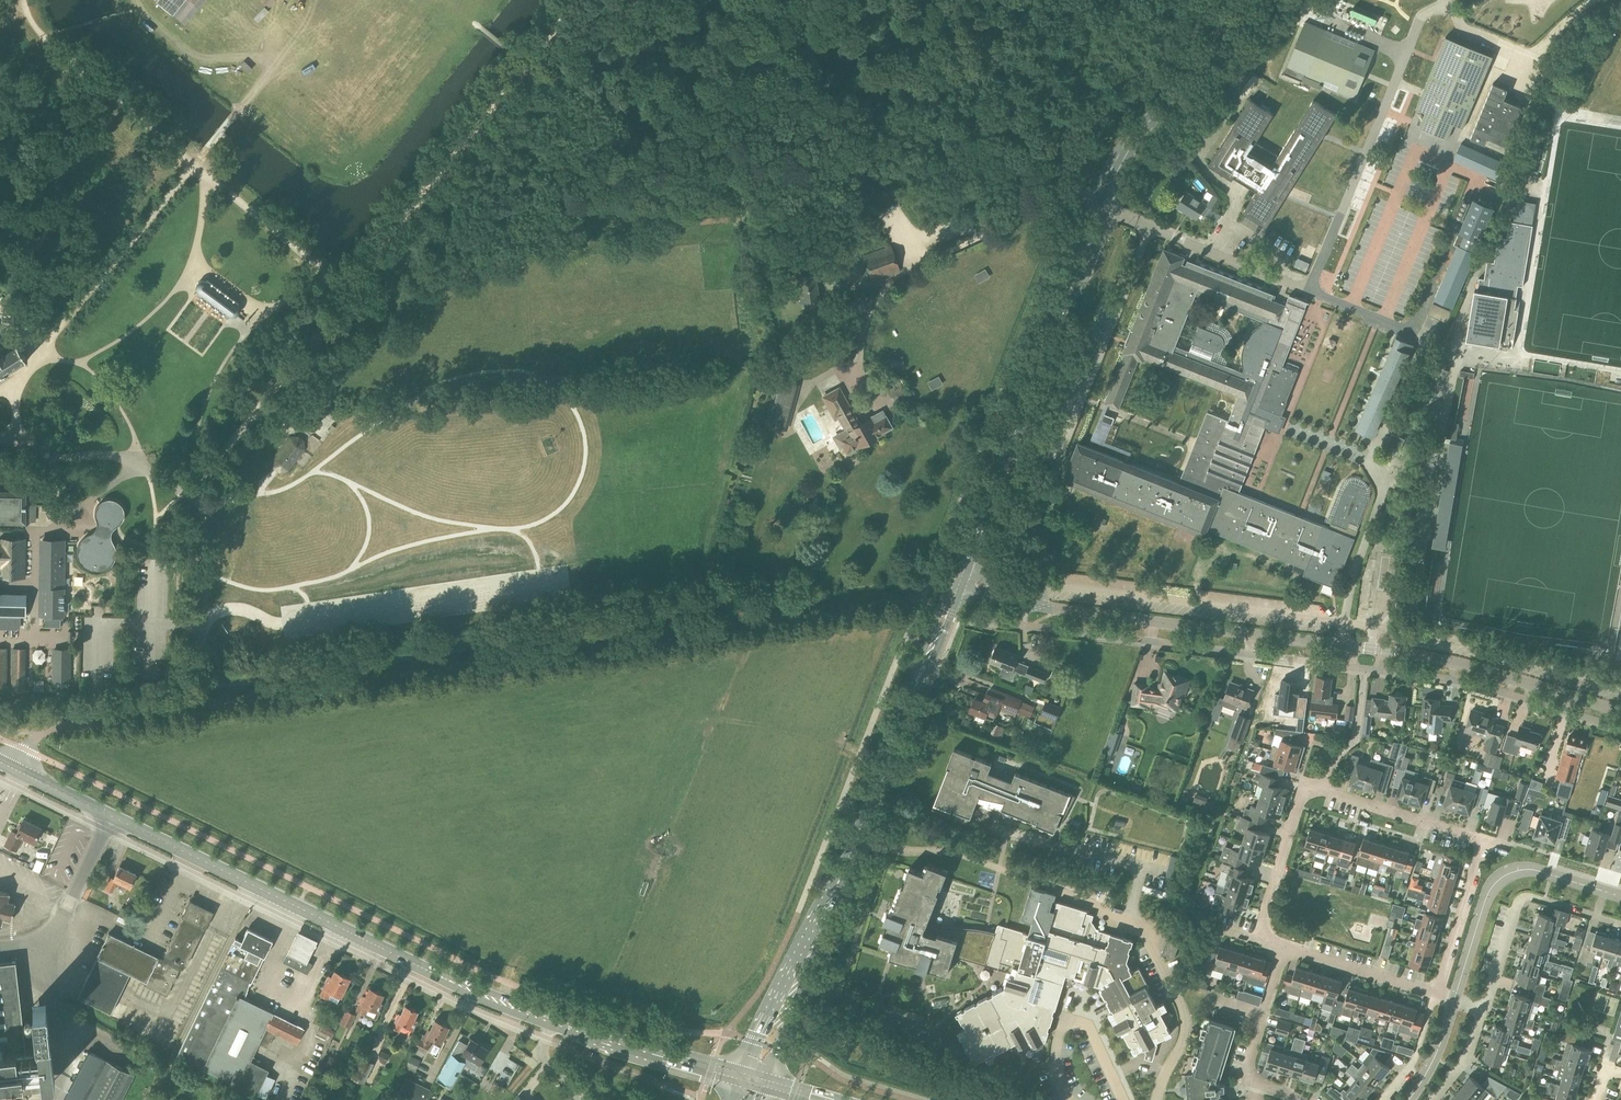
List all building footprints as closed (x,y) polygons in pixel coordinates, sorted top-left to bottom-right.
[(1306,22),(1284,73),(1321,89),(1323,85),(1355,98),(1375,50),(1306,22)] [(1421,97),(1416,109),(1426,113),(1420,127),(1448,139),(1454,124),(1463,128),(1493,56),(1446,37),(1435,63),(1424,89),(1421,97)] [(1506,146),(1522,107),(1504,99),(1508,89),(1493,83),(1471,138),(1485,144),(1488,138),(1506,146)] [(1267,227),(1314,152),(1337,114),(1313,100),(1279,156),(1256,142),(1274,114),(1250,99),(1209,165),(1233,180),(1235,176),(1258,190),(1244,212),(1267,227)] [(1501,182),(1508,164),(1462,143),(1454,161),(1501,182)] [(1205,205),(1206,204),(1187,192),(1178,207),(1197,219),(1202,210),(1207,214),(1211,208),(1205,205)] [(1460,246),(1430,316),(1433,317),(1445,322),(1445,323),(1475,253),(1476,253),(1481,241),(1480,240),(1494,207),(1475,199),(1473,202),(1466,220),(1461,232),(1463,233),(1465,233),(1460,246)] [(1475,290),(1466,343),(1476,345),(1477,343),(1483,344),(1484,346),(1508,350),(1510,338),(1514,339),(1512,349),(1513,349),(1521,300),(1520,300),(1518,310),(1515,309),(1517,298),(1517,297),(1519,286),(1523,286),(1533,225),(1537,203),(1517,200),(1513,222),(1510,221),(1507,238),(1499,237),(1494,262),(1487,261),(1484,278),(1479,278),(1477,291),(1475,290)] [(891,245),(862,255),(872,282),(901,271),(891,245)] [(1123,339),(1121,344),(1126,346),(1123,354),(1125,355),(1105,402),(1119,408),(1139,360),(1144,362),(1146,358),(1239,396),(1230,421),(1207,413),(1180,483),(1079,442),(1064,479),(1205,536),(1208,529),(1307,568),(1305,574),(1336,587),(1356,538),(1239,491),(1257,445),(1259,446),(1270,419),(1273,411),(1284,415),(1290,401),(1288,400),(1299,372),(1283,366),(1306,308),(1301,306),(1303,300),(1290,295),(1286,305),(1272,300),(1274,294),(1188,260),(1186,265),(1183,264),(1185,257),(1164,249),(1132,330),(1127,328),(1126,333),(1123,332),(1120,338),(1123,339)] [(815,272),(796,276),(801,302),(820,298),(815,272)] [(237,304),(239,302),(207,279),(206,281),(203,280),(200,280),(198,282),(196,284),(195,287),(196,290),(198,292),(196,294),(228,317),(229,315),(232,316),(235,316),(237,314),(239,312),(240,309),(239,306),(237,304)] [(1382,417),(1412,347),(1397,341),(1358,429),(1374,436),(1382,417)] [(5,373),(6,374),(7,374),(7,373),(7,372),(26,360),(27,360),(28,360),(28,359),(28,358),(27,358),(26,358),(23,352),(23,351),(22,350),(18,345),(19,344),(19,343),(18,342),(17,342),(16,343),(16,344),(3,353),(0,348),(0,376),(5,373)] [(889,367),(904,369),(904,361),(890,359),(889,367)] [(892,402),(908,393),(898,375),(882,384),(892,402)] [(800,384),(781,379),(769,425),(788,431),(800,384)] [(860,425),(847,402),(838,386),(820,396),(831,417),(835,415),(844,430),(832,437),(838,447),(841,446),(845,453),(848,452),(849,454),(857,450),(855,447),(856,447),(857,448),(876,437),(875,436),(892,427),(886,417),(885,417),(882,412),(860,425)] [(1115,418),(1105,414),(1102,420),(1113,424),(1115,418)] [(1455,438),(1458,423),(1450,421),(1447,437),(1455,438)] [(1393,433),(1388,444),(1389,445),(1396,448),(1401,449),(1405,439),(1394,434),(1393,433)] [(272,458),(273,468),(274,468),(279,472),(279,473),(280,473),(289,472),(289,471),(306,450),(306,449),(305,440),(299,435),(289,436),(272,458)] [(26,495),(26,491),(0,491),(0,523),(26,523),(26,521),(26,495)] [(36,522),(37,495),(26,495),(26,521),(36,522)] [(96,529),(93,533),(92,534),(88,536),(84,538),(81,542),(78,547),(77,552),(78,557),(80,562),(83,566),(86,568),(91,571),(95,571),(99,571),(104,570),(108,568),(111,565),(113,561),(115,557),(116,552),(115,547),(114,543),(111,539),(110,535),(111,531),(114,528),(116,526),(119,525),(122,522),(124,517),(125,512),(123,507),(121,503),(117,500),(113,499),(108,499),(103,501),(100,503),(98,506),(96,510),(96,514),(97,519),(98,523),(98,526),(97,527),(96,529)] [(1099,516),(1095,525),(1103,529),(1107,519),(1099,516)] [(25,578),(26,539),(0,538),(0,577),(25,578)] [(39,587),(39,616),(47,616),(47,619),(45,619),(45,626),(45,627),(61,627),(62,619),(60,619),(60,616),(64,616),(66,539),(41,539),(40,587),(39,587)] [(20,628),(20,615),(25,615),(26,597),(0,596),(0,628),(20,628)] [(997,647),(992,662),(1004,666),(1000,674),(1014,680),(1017,672),(1035,679),(1044,683),(1048,673),(1039,670),(1016,661),(1018,655),(997,647)] [(25,691),(25,649),(14,649),(13,691),(25,691)] [(70,649),(55,649),(54,682),(70,682),(70,649)] [(1065,680),(1068,672),(1056,668),(1054,676),(1065,680)] [(1160,703),(1167,705),(1176,709),(1185,684),(1187,685),(1189,679),(1178,676),(1178,675),(1177,677),(1166,673),(1160,689),(1148,689),(1149,686),(1135,683),(1130,703),(1144,706),(1145,704),(1154,704),(1159,706),(1160,703)] [(1312,701),(1310,715),(1337,718),(1339,704),(1333,703),(1334,696),(1330,695),(1333,678),(1317,676),(1315,693),(1313,693),(1312,701)] [(1276,693),(1274,705),(1286,707),(1285,715),(1305,718),(1307,704),(1300,703),(1301,696),(1298,696),(1298,695),(1299,695),(1300,687),(1299,687),(1299,685),(1298,685),(1298,682),(1295,681),(1282,680),(1281,694),(1276,693)] [(1232,684),(1224,706),(1235,710),(1236,705),(1246,709),(1252,691),(1232,684)] [(975,698),(970,710),(979,714),(977,719),(984,722),(986,717),(994,720),(995,716),(998,709),(1015,716),(1017,711),(1029,716),(1033,705),(1022,701),(1021,700),(1022,699),(991,687),(989,692),(986,691),(983,699),(987,700),(986,702),(975,698)] [(1373,699),(1367,699),(1365,713),(1382,715),(1382,714),(1388,715),(1388,716),(1405,718),(1407,696),(1391,694),(1390,702),(1385,701),(1385,699),(1374,698),(1373,699)] [(1440,700),(1425,698),(1422,720),(1430,721),(1429,729),(1442,730),(1444,720),(1451,720),(1452,706),(1442,705),(1442,706),(1439,706),(1440,700)] [(1057,716),(1060,707),(1042,701),(1039,710),(1057,716)] [(1346,719),(1353,720),(1355,706),(1348,705),(1346,719)] [(1472,710),(1466,728),(1465,732),(1486,738),(1483,748),(1497,753),(1505,726),(1493,722),(1495,717),(1472,710)] [(1241,716),(1232,737),(1228,747),(1237,751),(1250,719),(1241,716)] [(999,741),(1004,728),(994,724),(989,737),(999,741)] [(1503,750),(1518,755),(1521,744),(1536,748),(1540,733),(1530,730),(1531,728),(1521,725),(1517,737),(1508,734),(1503,750)] [(1275,728),(1274,733),(1283,736),(1287,737),(1289,729),(1275,728)] [(1584,751),(1587,740),(1570,735),(1567,746),(1569,747),(1567,753),(1564,752),(1556,778),(1573,783),(1582,751),(1584,751)] [(1274,745),(1272,749),(1301,758),(1305,746),(1282,739),(1280,746),(1274,745)] [(1400,750),(1402,743),(1395,742),(1393,748),(1400,750)] [(947,772),(933,809),(963,817),(964,816),(955,814),(956,811),(971,817),(978,800),(985,802),(989,803),(990,803),(996,804),(996,805),(997,805),(997,804),(998,802),(1004,805),(1003,807),(1009,811),(1013,813),(1019,816),(1020,816),(1033,821),(1033,820),(1037,822),(1036,824),(1055,831),(1062,814),(1065,815),(1060,824),(1061,824),(1076,796),(1051,786),(1047,785),(1016,772),(1013,781),(989,772),(993,763),(977,757),(976,757),(972,756),(972,755),(955,748),(947,767),(949,768),(948,772),(947,772)] [(1128,748),(1126,753),(1134,756),(1136,751),(1128,748)] [(1276,758),(1274,765),(1297,772),(1301,758),(1272,749),(1270,756),(1276,758)] [(1109,763),(1112,754),(1105,752),(1102,761),(1109,763)] [(1499,769),(1503,757),(1487,752),(1482,764),(1487,766),(1485,772),(1492,774),(1494,768),(1499,769)] [(1363,787),(1370,766),(1358,762),(1360,756),(1353,754),(1349,767),(1355,769),(1351,783),(1363,787)] [(1398,756),(1395,765),(1401,767),(1404,758),(1398,756)] [(1392,765),(1372,759),(1370,766),(1363,787),(1376,791),(1380,777),(1388,779),(1392,765)] [(1263,764),(1260,771),(1276,776),(1278,768),(1273,767),(1263,764)] [(1405,768),(1405,770),(1399,768),(1395,781),(1401,783),(1397,797),(1409,801),(1417,777),(1416,777),(1418,773),(1405,768)] [(1595,786),(1597,770),(1590,769),(1588,785),(1595,786)] [(1262,797),(1284,803),(1286,797),(1287,797),(1289,789),(1284,788),(1274,785),(1273,784),(1275,778),(1257,772),(1255,778),(1260,780),(1259,784),(1266,786),(1262,797)] [(1457,809),(1464,788),(1452,784),(1455,774),(1448,772),(1443,789),(1449,791),(1445,805),(1457,809)] [(1417,777),(1409,801),(1422,805),(1426,791),(1433,793),(1437,780),(1421,775),(1420,779),(1417,777)] [(1464,788),(1457,809),(1470,813),(1474,799),(1481,801),(1485,788),(1478,785),(1466,782),(1464,788)] [(1523,799),(1527,784),(1520,782),(1515,797),(1523,799)] [(1620,809),(1620,799),(1614,796),(1617,786),(1612,784),(1609,795),(1608,794),(1605,804),(1620,809)] [(1235,786),(1229,801),(1243,806),(1248,791),(1235,786)] [(1608,790),(1601,788),(1594,810),(1601,812),(1608,790)] [(1488,791),(1484,807),(1491,809),(1488,819),(1501,823),(1505,810),(1511,812),(1518,814),(1522,801),(1515,799),(1504,796),(1488,791)] [(1584,813),(1585,808),(1591,810),(1594,798),(1582,795),(1578,811),(1584,813)] [(1282,809),(1284,803),(1262,797),(1259,807),(1252,805),(1251,810),(1246,808),(1244,816),(1263,822),(1265,812),(1276,816),(1275,816),(1278,817),(1281,816),(1283,809),(1282,809)] [(1115,799),(1112,807),(1122,811),(1125,803),(1115,799)] [(1524,808),(1518,828),(1528,831),(1534,811),(1524,808)] [(1557,842),(1558,837),(1567,839),(1573,819),(1557,814),(1556,819),(1540,814),(1534,835),(1557,842)] [(1243,841),(1266,848),(1270,833),(1256,829),(1259,821),(1242,816),(1238,829),(1246,832),(1243,841)] [(1127,819),(1118,817),(1115,831),(1120,833),(1122,827),(1125,828),(1127,819)] [(24,837),(35,842),(42,828),(24,819),(17,832),(12,830),(4,845),(17,852),(24,837)] [(1280,831),(1281,825),(1268,822),(1267,828),(1280,831)] [(1606,846),(1616,850),(1620,835),(1620,825),(1615,823),(1610,839),(1608,839),(1610,834),(1593,829),(1586,851),(1603,856),(1606,846)] [(1309,854),(1315,856),(1323,830),(1317,828),(1316,830),(1311,828),(1305,846),(1311,848),(1309,854)] [(1325,864),(1328,853),(1334,835),(1328,834),(1329,832),(1323,830),(1315,856),(1313,860),(1325,864)] [(1332,862),(1337,864),(1345,837),(1339,835),(1339,837),(1334,835),(1328,853),(1334,855),(1332,862)] [(1345,837),(1337,864),(1348,868),(1350,863),(1348,862),(1349,860),(1351,861),(1357,842),(1351,840),(1352,839),(1345,837)] [(1356,863),(1368,867),(1376,839),(1370,837),(1370,839),(1364,838),(1356,863)] [(1379,870),(1381,863),(1387,845),(1382,843),(1382,841),(1376,839),(1368,867),(1379,870)] [(1266,848),(1243,841),(1240,851),(1232,848),(1231,850),(1224,848),(1220,859),(1245,867),(1247,859),(1261,863),(1266,848)] [(1385,870),(1391,871),(1399,846),(1393,844),(1392,846),(1387,845),(1381,863),(1387,865),(1385,870)] [(1399,846),(1391,871),(1396,873),(1397,868),(1410,872),(1416,855),(1409,853),(1410,852),(1404,850),(1405,848),(1399,846)] [(1432,869),(1458,878),(1460,871),(1458,871),(1460,865),(1458,865),(1460,858),(1438,852),(1436,858),(1432,869)] [(38,871),(43,860),(34,856),(30,867),(38,871)] [(1233,880),(1230,888),(1244,892),(1251,894),(1256,880),(1241,876),(1244,869),(1224,863),(1221,870),(1229,873),(1227,878),(1233,880)] [(885,931),(881,941),(894,946),(890,956),(910,963),(910,962),(912,962),(918,964),(917,967),(928,971),(929,968),(935,969),(937,970),(937,971),(947,974),(954,954),(986,964),(1011,972),(1006,988),(998,992),(958,1013),(963,1023),(965,1022),(968,1028),(960,1032),(976,1062),(987,1057),(989,1062),(996,1058),(993,1053),(997,1051),(1001,1049),(1018,1040),(1021,1045),(1033,1039),(1036,1044),(1046,1038),(1059,994),(1057,994),(1059,987),(1064,973),(1100,984),(1102,987),(1112,982),(1110,977),(1119,972),(1134,1001),(1150,993),(1147,987),(1149,986),(1150,989),(1151,988),(1140,968),(1132,971),(1127,960),(1133,940),(1126,938),(1117,936),(1103,931),(1090,927),(1092,922),(1094,915),(1086,912),(1087,911),(1090,912),(1090,911),(1058,901),(1058,902),(1053,901),(1056,894),(1032,886),(1022,918),(1033,921),(1029,934),(1023,932),(999,925),(998,925),(996,932),(952,927),(951,927),(928,922),(940,892),(938,892),(939,888),(940,886),(942,886),(948,871),(929,864),(925,873),(918,870),(910,867),(907,876),(906,877),(907,878),(907,879),(904,886),(903,885),(895,905),(897,905),(895,908),(894,913),(888,911),(884,921),(890,923),(889,926),(886,931),(885,931)] [(1341,875),(1344,868),(1333,864),(1331,871),(1341,875)] [(130,887),(137,874),(119,865),(113,878),(110,876),(105,888),(113,892),(118,882),(130,887)] [(1308,878),(1310,872),(1297,867),(1295,874),(1308,878)] [(1456,883),(1458,878),(1432,869),(1432,870),(1433,870),(1431,874),(1436,876),(1434,883),(1453,888),(1454,883),(1456,883)] [(1451,893),(1453,888),(1434,883),(1431,894),(1451,900),(1453,894),(1451,893)] [(1244,892),(1230,888),(1218,884),(1215,893),(1216,893),(1212,907),(1224,911),(1230,912),(1233,904),(1247,908),(1251,894),(1244,892)] [(10,893),(0,891),(0,927),(1,927),(3,919),(11,921),(16,904),(7,902),(10,893)] [(1449,906),(1451,900),(1431,894),(1427,905),(1446,911),(1447,905),(1449,906)] [(190,899),(182,916),(183,917),(165,954),(163,959),(109,932),(97,957),(78,996),(111,1012),(130,974),(146,981),(144,984),(167,995),(183,963),(186,964),(204,927),(206,928),(214,911),(190,899)] [(1534,923),(1552,929),(1555,922),(1565,926),(1569,913),(1555,908),(1552,916),(1537,912),(1534,923)] [(1415,922),(1442,930),(1444,924),(1442,924),(1444,918),(1425,912),(1423,920),(1417,918),(1415,922)] [(1440,936),(1442,930),(1415,922),(1414,927),(1420,929),(1418,935),(1436,941),(1438,936),(1440,936)] [(1558,931),(1552,929),(1534,923),(1533,924),(1536,925),(1533,936),(1565,945),(1566,941),(1560,940),(1560,939),(1556,938),(1558,931)] [(1368,938),(1368,926),(1348,927),(1348,938),(1368,938)] [(266,1074),(268,1070),(250,1061),(256,1047),(265,1051),(267,1047),(267,1046),(274,1032),(297,1043),(304,1029),(273,1014),(274,1013),(245,999),(250,981),(251,982),(265,955),(272,940),(249,928),(241,943),(234,940),(178,1055),(204,1068),(257,1093),(256,1094),(266,1098),(276,1079),(266,1074)] [(319,940),(298,930),(287,953),(308,962),(319,940)] [(1603,954),(1609,934),(1597,930),(1591,948),(1584,946),(1579,962),(1587,965),(1588,961),(1592,962),(1595,952),(1603,954)] [(1612,968),(1620,940),(1609,936),(1610,934),(1609,934),(1603,954),(1610,956),(1607,966),(1612,968)] [(1435,946),(1436,941),(1418,935),(1415,947),(1435,953),(1437,947),(1435,946)] [(1565,945),(1533,936),(1529,947),(1545,952),(1548,945),(1558,948),(1559,944),(1565,945)] [(1381,956),(1388,958),(1392,945),(1391,944),(1393,940),(1387,938),(1381,956)] [(1620,940),(1612,968),(1616,969),(1618,962),(1620,963),(1620,940)] [(1225,972),(1227,967),(1233,947),(1227,945),(1226,947),(1221,945),(1220,946),(1213,944),(1207,964),(1214,967),(1213,969),(1225,972)] [(1233,947),(1227,967),(1225,972),(1231,974),(1232,969),(1238,971),(1244,952),(1238,951),(1239,949),(1233,947)] [(1433,959),(1435,953),(1415,947),(1409,964),(1428,970),(1431,958),(1433,959)] [(1542,963),(1552,966),(1560,969),(1561,965),(1553,962),(1548,960),(1550,953),(1545,952),(1529,947),(1526,958),(1542,963)] [(289,951),(284,961),(308,973),(313,963),(289,951)] [(1244,952),(1238,971),(1244,973),(1242,979),(1247,980),(1249,974),(1255,954),(1249,952),(1249,954),(1244,952)] [(1255,954),(1249,974),(1266,979),(1272,962),(1266,960),(1267,959),(1261,958),(1262,956),(1255,954)] [(1520,968),(1520,969),(1538,974),(1540,968),(1550,971),(1552,966),(1542,963),(1526,958),(1522,969),(1520,968)] [(8,1091),(10,1091),(10,1099),(21,1099),(29,1099),(28,1089),(44,1087),(44,1082),(55,1081),(45,1004),(33,1006),(39,1047),(26,1049),(16,961),(0,963),(0,1091),(8,1090),(8,1091)] [(1286,973),(1280,993),(1287,995),(1289,992),(1300,995),(1308,970),(1296,967),(1294,976),(1286,973)] [(1531,985),(1529,991),(1543,995),(1543,994),(1546,995),(1548,987),(1546,987),(1546,985),(1540,983),(1542,976),(1538,974),(1520,969),(1516,980),(1531,985)] [(1312,999),(1314,992),(1319,974),(1308,970),(1300,995),(1312,999)] [(320,995),(337,1003),(350,978),(335,971),(332,977),(330,976),(320,995)] [(1562,982),(1572,985),(1573,980),(1570,979),(1572,973),(1566,971),(1562,982)] [(1112,982),(1102,987),(1114,1011),(1110,1013),(1120,1031),(1124,1029),(1136,1052),(1143,1048),(1146,1053),(1152,1054),(1157,1044),(1156,1041),(1172,1033),(1161,1012),(1167,1009),(1164,1002),(1157,1006),(1150,993),(1134,1001),(1119,972),(1110,977),(1112,982)] [(1323,1002),(1331,977),(1319,974),(1314,992),(1319,994),(1317,1000),(1323,1002)] [(1334,1023),(1337,1014),(1341,1000),(1337,999),(1342,981),(1331,977),(1323,1002),(1334,1006),(1332,1012),(1330,1012),(1327,1021),(1334,1023)] [(1606,987),(1608,979),(1603,977),(1600,985),(1606,987)] [(1557,991),(1564,994),(1567,984),(1560,982),(1557,991)] [(1341,1013),(1353,1017),(1355,1010),(1362,988),(1354,986),(1353,989),(1349,987),(1345,1002),(1341,1000),(1337,1014),(1340,1015),(1341,1013)] [(366,996),(363,995),(356,1009),(365,1014),(366,1015),(369,1017),(372,1017),(374,1017),(377,1011),(381,1003),(379,1002),(383,994),(370,988),(366,996)] [(1360,1011),(1366,1013),(1372,995),(1368,993),(1369,991),(1362,988),(1355,1010),(1353,1017),(1357,1018),(1360,1011)] [(1244,991),(1241,1000),(1260,1006),(1263,997),(1244,991)] [(1541,1001),(1543,995),(1529,991),(1527,997),(1512,992),(1509,1004),(1532,1011),(1534,1004),(1540,1006),(1541,1001)] [(1378,1016),(1383,998),(1372,995),(1366,1013),(1378,1016)] [(1383,998),(1378,1016),(1389,1020),(1395,1002),(1383,998)] [(1398,1030),(1400,1023),(1406,1005),(1395,1002),(1389,1020),(1395,1022),(1393,1028),(1398,1030)] [(1530,1018),(1532,1011),(1509,1004),(1511,1005),(1508,1016),(1534,1024),(1535,1020),(1530,1018)] [(1400,1023),(1398,1030),(1418,1036),(1425,1013),(1417,1011),(1418,1009),(1406,1005),(1400,1023)] [(410,1028),(412,1029),(416,1021),(414,1019),(417,1012),(406,1006),(401,1014),(399,1013),(392,1027),(398,1030),(401,1024),(404,1025),(403,1027),(409,1030),(410,1028)] [(349,1028),(355,1014),(346,1010),(339,1023),(349,1028)] [(1306,1016),(1299,1014),(1295,1013),(1293,1019),(1304,1022),(1306,1016)] [(1533,1029),(1534,1024),(1508,1016),(1504,1027),(1496,1024),(1496,1025),(1520,1032),(1523,1026),(1533,1029)] [(1187,1099),(1221,1099),(1218,1095),(1222,1093),(1221,1092),(1221,1090),(1226,1089),(1225,1083),(1220,1083),(1220,1081),(1220,1080),(1217,1079),(1233,1026),(1210,1019),(1194,1074),(1185,1075),(1187,1099)] [(1280,1019),(1276,1031),(1288,1035),(1292,1022),(1280,1019)] [(419,1038),(414,1047),(415,1047),(413,1052),(423,1057),(425,1052),(426,1053),(431,1044),(430,1043),(432,1039),(440,1043),(448,1028),(435,1021),(431,1030),(428,1029),(425,1034),(422,1033),(419,1038)] [(324,1022),(319,1031),(332,1037),(336,1028),(324,1022)] [(1520,1033),(1520,1032),(1496,1025),(1492,1036),(1518,1044),(1520,1040),(1510,1037),(1512,1030),(1520,1033)] [(1371,1037),(1367,1035),(1359,1033),(1358,1039),(1370,1042),(1371,1037)] [(1592,1049),(1581,1046),(1583,1040),(1565,1034),(1562,1040),(1567,1042),(1563,1054),(1588,1061),(1592,1049)] [(1517,1049),(1518,1044),(1492,1036),(1489,1047),(1486,1046),(1486,1047),(1505,1052),(1507,1046),(1517,1049)] [(459,1040),(451,1053),(452,1054),(466,1062),(468,1060),(478,1065),(488,1047),(471,1037),(466,1044),(459,1040)] [(1279,1070),(1290,1073),(1301,1038),(1296,1037),(1293,1049),(1285,1047),(1277,1072),(1278,1072),(1279,1070)] [(388,1047),(391,1041),(385,1038),(382,1044),(388,1047)] [(1301,1079),(1307,1059),(1309,1055),(1302,1052),(1305,1040),(1301,1038),(1290,1073),(1302,1077),(1301,1079)] [(1394,1044),(1390,1042),(1382,1040),(1381,1046),(1392,1049),(1394,1044)] [(366,1058),(373,1045),(367,1041),(360,1055),(361,1056),(350,1076),(363,1082),(373,1062),(366,1058)] [(1277,1072),(1285,1047),(1265,1041),(1262,1050),(1259,1063),(1266,1065),(1265,1068),(1277,1072)] [(1362,1061),(1367,1065),(1384,1079),(1392,1069),(1385,1063),(1393,1053),(1373,1047),(1362,1061)] [(1501,1064),(1505,1052),(1486,1047),(1483,1058),(1501,1064)] [(389,1055),(379,1051),(377,1054),(379,1061),(386,1064),(389,1055)] [(452,1054),(438,1076),(453,1085),(466,1062),(452,1054)] [(1588,1062),(1588,1061),(1563,1054),(1561,1061),(1557,1059),(1556,1064),(1582,1072),(1586,1061),(1588,1062)] [(415,1072),(420,1059),(410,1055),(404,1068),(415,1072)] [(105,1059),(84,1099),(120,1099),(134,1074),(105,1059)] [(1321,1060),(1320,1063),(1307,1059),(1301,1079),(1314,1083),(1315,1079),(1323,1081),(1327,1068),(1329,1062),(1321,1060)] [(1350,1067),(1357,1073),(1359,1075),(1374,1087),(1381,1077),(1383,1079),(1384,1079),(1367,1065),(1362,1071),(1353,1063),(1350,1067)] [(1556,1064),(1554,1068),(1558,1070),(1556,1076),(1562,1078),(1579,1083),(1582,1072),(1556,1064)] [(1357,1073),(1350,1067),(1347,1071),(1354,1076),(1357,1073)] [(1366,1096),(1374,1087),(1359,1075),(1351,1085),(1368,1098),(1366,1096)] [(1477,1097),(1481,1099),(1483,1099),(1489,1092),(1496,1097),(1506,1086),(1489,1076),(1482,1085),(1471,1076),(1463,1085),(1477,1097)] [(431,1089),(406,1077),(398,1093),(413,1099),(426,1099),(431,1089)] [(1575,1095),(1579,1083),(1562,1078),(1560,1085),(1550,1082),(1548,1086),(1575,1095)] [(1368,1098),(1351,1085),(1347,1091),(1344,1089),(1341,1092),(1336,1088),(1335,1089),(1332,1086),(1327,1091),(1338,1099),(1344,1099),(1347,1097),(1350,1099),(1366,1099),(1368,1098)] [(1477,1097),(1463,1085),(1456,1095),(1462,1099),(1475,1099),(1477,1097)] [(1575,1095),(1548,1086),(1547,1091),(1557,1095),(1556,1099),(1574,1099),(1575,1095)]
